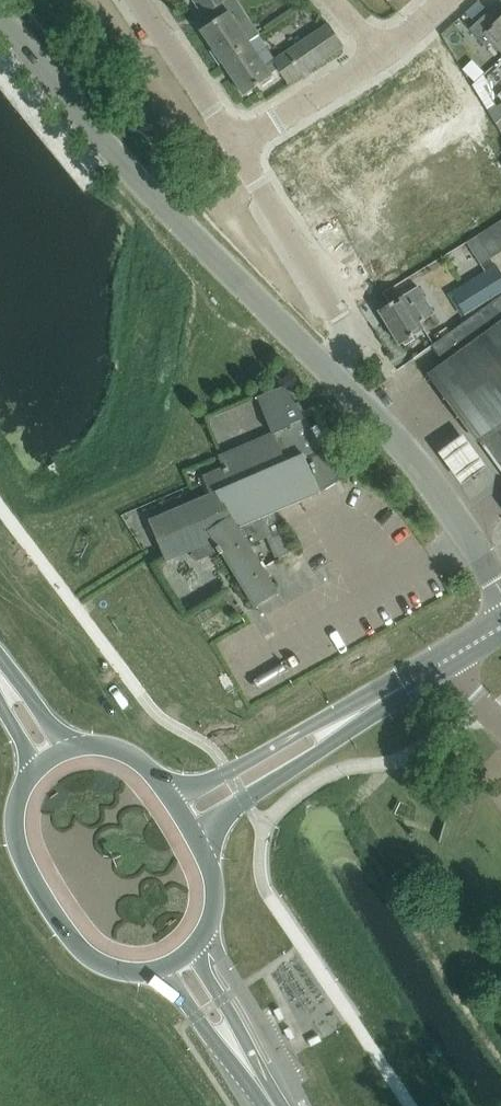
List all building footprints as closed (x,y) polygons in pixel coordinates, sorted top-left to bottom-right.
[(229,0),(194,0),(193,1),(209,24),(200,30),(223,64),(227,62),(238,54),(237,52),(238,51),(237,51),(255,39),(229,0)] [(498,22),(489,12),(469,30),(486,48),(494,41),(500,49),(500,19),(498,22)] [(287,83),(322,60),(323,61),(344,47),(328,23),(307,37),(307,38),(271,62),(255,39),(237,51),(238,51),(237,52),(238,54),(227,62),(223,64),(244,96),(262,84),(260,82),(278,69),(287,83)] [(449,58),(427,72),(450,109),(472,96),(449,58)] [(427,72),(407,84),(430,122),(450,109),(427,72)] [(407,84),(386,97),(409,135),(430,122),(407,84)] [(323,136),(286,159),(323,219),(360,196),(323,136)] [(366,206),(329,229),(366,288),(403,265),(366,206)] [(500,252),(500,221),(478,236),(492,258),(500,252)] [(481,265),(492,258),(478,236),(467,243),(481,265)] [(500,292),(500,272),(498,267),(467,287),(474,298),(460,307),(464,315),(500,292)] [(419,323),(433,314),(434,313),(424,296),(409,306),(403,296),(390,305),(387,302),(379,312),(400,345),(424,330),(419,323)] [(432,346),(445,364),(431,374),(478,439),(482,436),(500,422),(500,296),(432,346)] [(338,474),(307,423),(284,385),(256,397),(271,436),(218,458),(222,469),(202,477),(210,494),(149,521),(165,556),(176,551),(175,550),(193,542),(198,554),(211,549),(206,537),(212,535),(219,546),(216,547),(220,555),(223,553),(255,604),(276,591),(248,546),(267,537),(276,559),(289,552),(273,514),(320,493),(317,487),(338,474)] [(482,436),(500,463),(500,422),(482,436)] [(436,444),(460,477),(486,459),(461,426),(436,444)]
